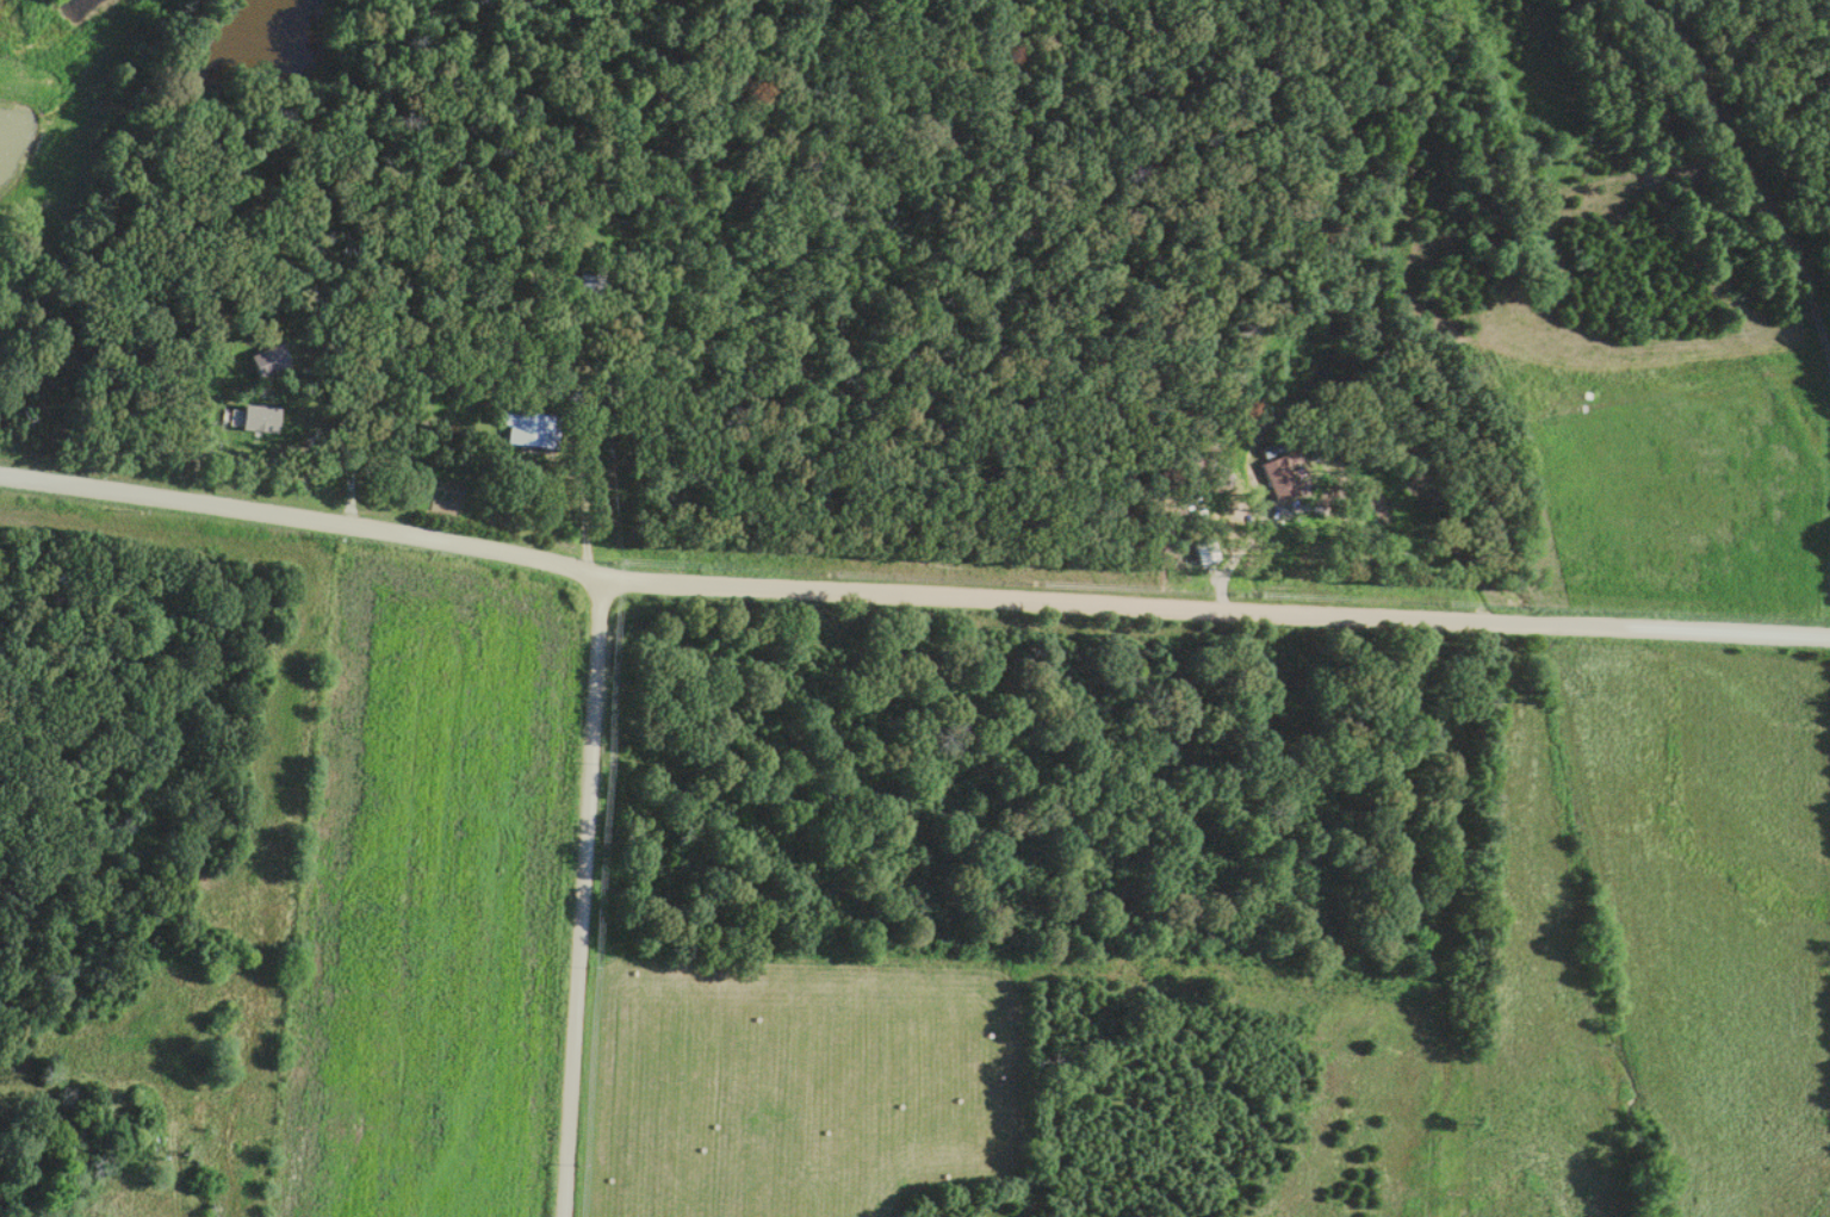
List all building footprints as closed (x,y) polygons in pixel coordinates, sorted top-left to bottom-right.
[(580,267),(580,299),(604,299),(604,267),(580,267)] [(550,417),(493,411),(491,425),(507,427),(505,445),(547,449),(550,417)] [(1258,466),(1274,507),(1296,499),(1280,457),(1258,466)] [(1193,565),(1211,565),(1211,541),(1193,541),(1193,565)]
